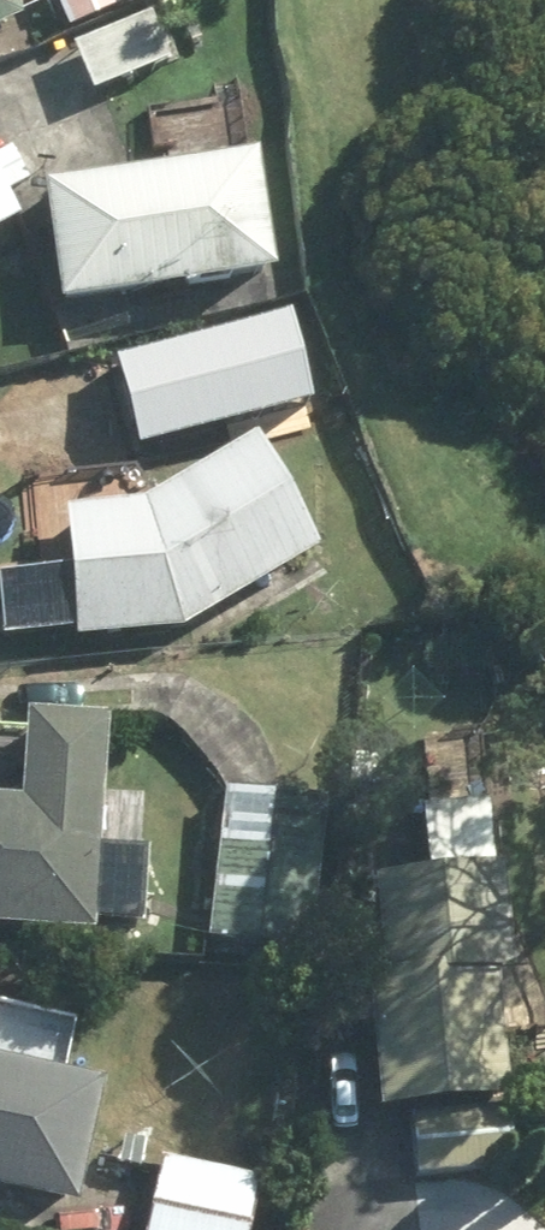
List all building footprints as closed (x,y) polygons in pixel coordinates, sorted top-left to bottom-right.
[(17,35),(9,14),(39,2),(38,0),(0,0),(0,42),(17,35)] [(150,15),(69,47),(90,98),(170,66),(150,15)] [(255,167),(43,185),(53,307),(265,288),(255,167)] [(12,237),(0,215),(0,244),(12,237)] [(293,324),(188,346),(207,438),(312,416),(293,324)] [(146,510),(61,519),(73,644),(192,632),(317,556),(251,447),(146,510)] [(97,855),(104,725),(22,721),(15,859),(0,858),(0,936),(92,941),(93,928),(139,931),(143,858),(97,855)] [(324,800),(223,790),(208,943),(309,953),(324,800)] [(374,885),(384,992),(362,994),(374,1119),(410,1116),(416,1183),(513,1174),(495,982),(522,979),(513,872),(374,885)] [(65,1084),(75,1038),(0,1021),(0,1199),(71,1215),(99,1091),(65,1084)] [(154,1159),(141,1229),(250,1229),(259,1178),(154,1159)]
